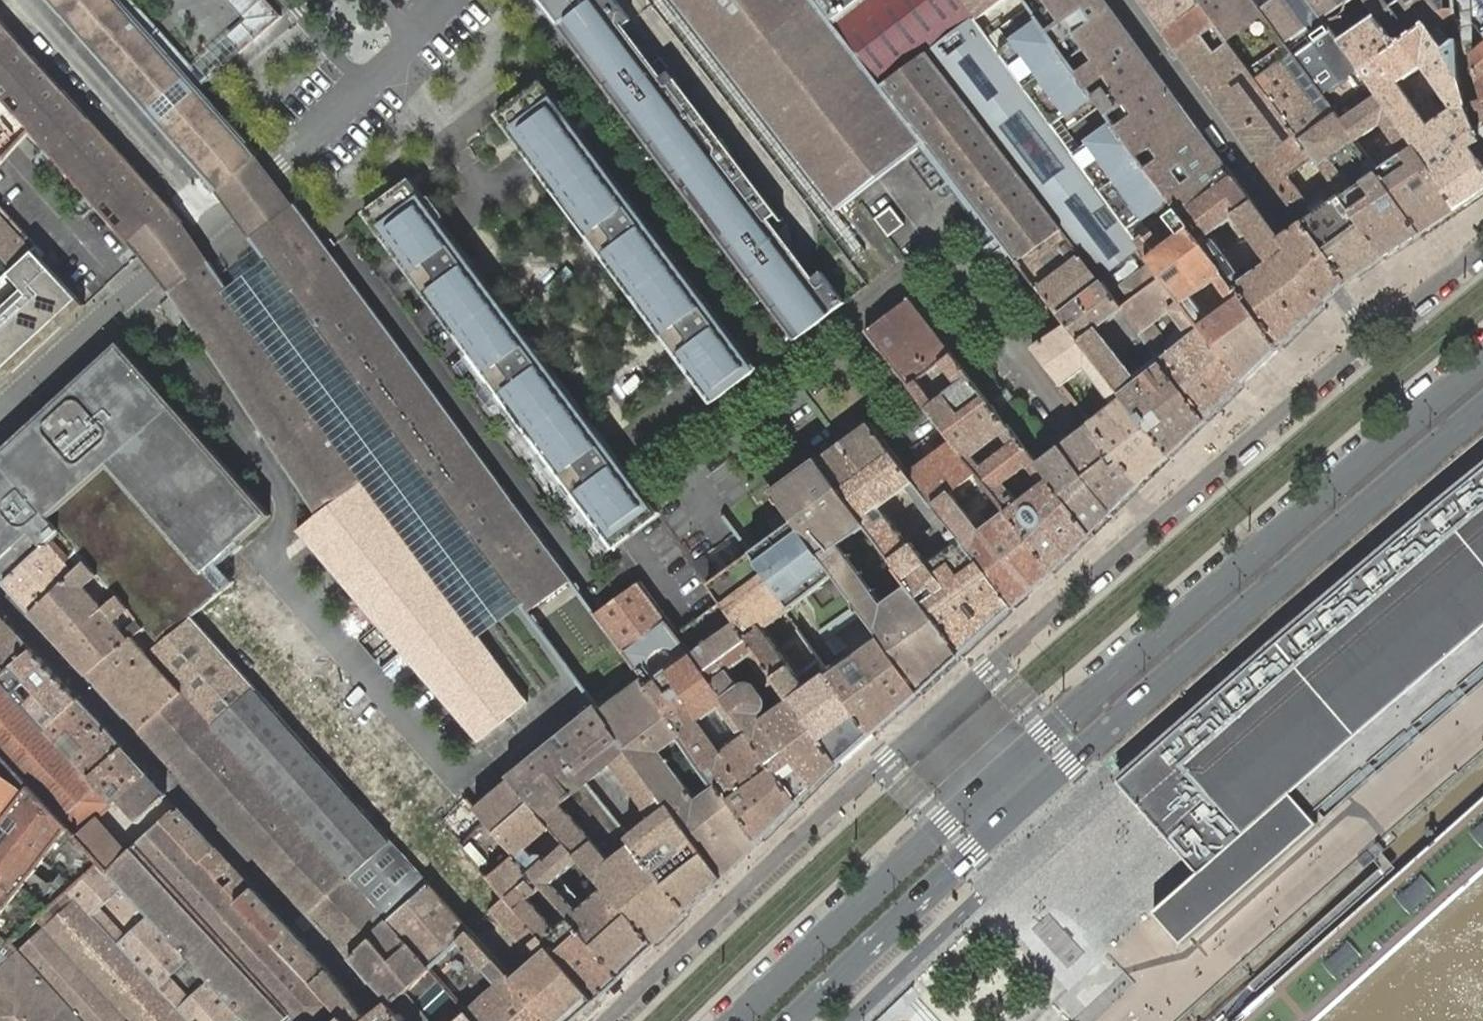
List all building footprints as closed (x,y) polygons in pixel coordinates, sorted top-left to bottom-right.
[(95,52),(198,168),(207,178),(216,190),(254,155),(246,144),(201,93),(200,93),(198,90),(185,75),(130,13),(118,0),(48,0),(95,52)] [(130,13),(185,75),(191,69),(129,0),(118,0),(130,13)] [(185,75),(198,90),(200,88),(281,18),(282,17),(268,0),(234,0),(250,18),(191,69),(185,75)] [(561,26),(561,25),(594,0),(540,0),(561,26)] [(561,25),(561,26),(581,52),(768,305),(795,341),(802,335),(844,304),(845,303),(821,272),(814,277),(797,255),(779,231),(788,225),(671,71),(664,76),(624,25),(633,19),(618,0),(594,0),(561,25)] [(840,207),(841,206),(925,141),(882,87),(832,22),(814,0),(680,0),(840,207)] [(832,22),(861,0),(814,0),(832,22)] [(832,22),(882,87),(927,54),(974,18),(975,21),(979,17),(1002,0),(861,0),(832,22)] [(1182,215),(1176,208),(1146,168),(1126,140),(1106,113),(1086,86),(1046,32),(1022,0),(1002,0),(979,17),(975,21),(1135,239),(1162,276),(1180,300),(1197,322),(1199,324),(1201,328),(1244,383),(1280,348),(1238,291),(1234,285),(1182,215)] [(1046,32),(1090,0),(1022,0),(1046,32)] [(1046,32),(1086,86),(1140,47),(1105,0),(1090,0),(1046,32)] [(1202,4),(1199,0),(1141,0),(1164,31),(1202,4)] [(1385,257),(1422,232),(1378,171),(1356,140),(1295,55),(1255,0),(1199,0),(1202,4),(1297,134),(1314,158),(1340,193),(1342,196),(1385,257)] [(1295,55),(1329,29),(1322,19),(1308,0),(1255,0),(1295,55)] [(1347,0),(1308,0),(1322,19),(1347,0)] [(1396,44),(1364,0),(1347,0),(1322,19),(1329,29),(1459,208),(1482,192),(1482,161),(1473,147),(1455,109),(1447,76),(1445,48),(1443,10),(1425,23),(1396,44)] [(1396,44),(1425,23),(1443,10),(1445,48),(1447,76),(1455,109),(1473,147),(1482,161),(1482,141),(1482,140),(1466,105),(1467,105),(1460,74),(1459,62),(1457,40),(1456,8),(1455,0),(1364,0),(1396,44)] [(1459,62),(1482,44),(1482,0),(1455,0),(1459,62)] [(1164,31),(1259,161),(1297,134),(1202,4),(1164,31)] [(974,18),(927,54),(1062,229),(1083,257),(1122,309),(1143,336),(1158,356),(1161,360),(1163,363),(1207,420),(1244,383),(1201,328),(1199,324),(1197,322),(1180,300),(1162,276),(1135,239),(975,21),(974,18)] [(30,129),(130,240),(168,206),(0,20),(0,95),(30,129)] [(1329,29),(1295,55),(1356,140),(1381,122),(1403,152),(1378,171),(1422,232),(1459,208),(1329,29)] [(1467,105),(1482,101),(1482,44),(1459,62),(1460,74),(1467,105)] [(1140,47),(1086,86),(1106,113),(1160,75),(1140,47)] [(1061,229),(927,54),(882,87),(925,141),(927,143),(1018,261),(1061,229)] [(1160,75),(1106,113),(1126,140),(1179,102),(1160,75)] [(539,84),(499,115),(714,403),(753,373),(739,354),(539,84)] [(1467,105),(1466,105),(1482,140),(1482,141),(1482,101),(1467,105)] [(1179,102),(1126,140),(1146,168),(1200,129),(1179,102)] [(1200,129),(1146,168),(1176,208),(1182,215),(1234,175),(1200,129)] [(1303,220),(1348,282),(1385,257),(1342,196),(1340,193),(1324,204),(1314,212),(1311,207),(1288,176),(1314,158),(1297,134),(1259,161),(1302,221),(1303,220)] [(245,228),(249,234),(292,203),(287,196),(270,174),(256,157),(217,192),(230,208),(245,228)] [(1182,215),(1234,285),(1238,291),(1280,348),(1326,302),(1279,238),(1234,175),(1182,215)] [(410,181),(366,213),(615,546),(659,513),(455,240),(427,203),(410,181)] [(1314,212),(1324,204),(1321,200),(1311,207),(1314,212)] [(292,203),(249,234),(252,237),(294,205),(292,203)] [(294,205),(252,237),(473,538),(523,605),(529,613),(574,580),(516,508),(324,246),(294,205)] [(892,206),(876,218),(890,236),(906,224),(892,206)] [(178,217),(169,208),(132,242),(141,253),(180,220),(178,217)] [(34,252),(0,215),(0,252),(15,269),(34,252)] [(158,272),(170,290),(207,259),(194,240),(180,220),(141,253),(158,272)] [(1303,220),(1302,221),(1347,282),(1348,282),(1303,220)] [(1326,302),(1338,291),(1347,282),(1302,221),(1296,225),(1279,238),(1326,302)] [(1083,257),(1062,229),(1061,229),(1018,261),(1041,290),(1070,327),(1081,341),(1095,360),(1125,397),(1171,455),(1207,420),(1163,363),(1139,382),(1118,356),(1097,328),(1122,309),(1083,257)] [(213,266),(212,266),(234,298),(317,418),(480,638),(507,617),(523,605),(473,538),(384,416),(252,237),(227,262),(213,266)] [(80,296),(38,247),(34,252),(15,269),(0,283),(0,370),(80,296)] [(526,701),(480,638),(317,418),(234,298),(212,266),(210,263),(208,261),(207,259),(170,290),(179,303),(194,326),(208,347),(274,448),(318,514),(298,531),(430,684),(478,739),(526,701)] [(0,370),(0,382),(85,302),(80,296),(0,370)] [(1039,464),(1018,437),(1011,428),(1007,424),(969,375),(910,298),(867,332),(925,407),(953,442),(1000,502),(1006,510),(1054,570),(1092,534),(1049,478),(1039,464)] [(1097,328),(1118,356),(1143,336),(1122,309),(1097,328)] [(1044,362),(1063,385),(1077,403),(1092,422),(1141,485),(1171,455),(1125,397),(1095,360),(1081,341),(1070,327),(1035,350),(1044,362)] [(0,453),(0,579),(4,583),(52,539),(60,531),(65,535),(88,561),(98,572),(112,587),(118,594),(129,608),(138,620),(144,627),(159,645),(192,618),(222,592),(204,571),(214,562),(237,543),(240,545),(271,517),(121,341),(65,392),(0,453)] [(1113,512),(1141,485),(1092,422),(1071,438),(1060,445),(1061,447),(1113,512)] [(890,558),(896,566),(912,587),(961,654),(988,629),(1013,606),(987,572),(962,540),(941,516),(914,482),(909,475),(869,424),(860,430),(826,455),(875,521),(890,558)] [(1013,606),(1054,570),(1006,510),(1000,502),(953,442),(909,475),(914,482),(941,516),(962,540),(987,572),(1013,606)] [(1104,521),(1113,512),(1061,447),(1055,452),(1051,455),(1039,464),(1049,478),(1092,534),(1104,521)] [(912,587),(896,566),(890,558),(875,521),(826,455),(775,490),(800,519),(834,574),(846,590),(879,634),(921,691),(961,654),(912,587)] [(1440,506),(1278,642),(1143,760),(1120,782),(1140,805),(1161,828),(1200,873),(1154,913),(1182,945),(1318,824),(1311,816),(1482,672),(1482,470),(1440,506)] [(800,519),(757,550),(799,603),(808,594),(819,586),(834,574),(800,519)] [(32,613),(88,561),(65,535),(60,531),(52,539),(4,583),(32,613)] [(720,601),(748,638),(765,626),(786,611),(799,603),(757,550),(708,584),(720,601)] [(105,606),(118,594),(112,587),(98,572),(88,561),(32,613),(61,645),(105,606)] [(214,562),(204,571),(222,592),(234,584),(233,583),(214,562)] [(639,583),(596,614),(635,669),(642,677),(762,839),(800,801),(750,733),(676,633),(639,583)] [(132,638),(133,636),(144,627),(138,620),(129,608),(118,594),(105,606),(61,645),(88,674),(132,638)] [(756,650),(748,638),(720,601),(676,633),(750,733),(800,801),(820,782),(840,762),(793,699),(756,650)] [(477,1020),(550,1020),(517,982),(499,962),(474,935),(472,932),(429,884),(391,842),(255,689),(192,618),(159,645),(149,653),(182,690),(214,726),(347,875),(350,877),(388,920),(389,921),(406,941),(430,967),(432,968),(438,975),(468,1010),(477,1020)] [(5,620),(0,624),(0,677),(33,650),(5,620)] [(800,674),(765,626),(748,638),(756,650),(793,699),(840,762),(857,748),(874,733),(828,669),(821,659),(800,674)] [(149,653),(159,645),(144,627),(133,636),(149,653)] [(899,710),(921,691),(879,634),(828,669),(874,733),(887,722),(899,710)] [(107,688),(149,653),(133,636),(132,638),(88,674),(107,694),(107,688)] [(33,650),(0,677),(0,679),(46,729),(78,698),(33,650)] [(140,730),(182,690),(149,653),(107,688),(107,694),(140,730)] [(600,710),(723,877),(762,839),(642,677),(600,710)] [(0,679),(0,755),(30,787),(60,820),(68,829),(75,837),(100,864),(107,872),(126,856),(95,821),(115,802),(99,785),(92,777),(46,729),(0,679)] [(308,912),(347,875),(214,726),(182,690),(140,730),(168,760),(280,882),(308,912)] [(123,748),(78,698),(46,729),(92,777),(123,748)] [(582,712),(553,738),(586,781),(595,792),(610,811),(634,792),(639,800),(616,819),(689,910),(712,885),(723,877),(600,710),(594,702),(582,712)] [(553,738),(511,777),(513,780),(654,945),(689,910),(616,819),(610,811),(595,792),(570,812),(561,801),(586,781),(553,738)] [(146,773),(123,748),(92,777),(99,785),(115,802),(118,799),(146,773)] [(30,787),(0,755),(0,826),(30,787)] [(165,793),(146,773),(118,799),(136,819),(165,793)] [(489,823),(622,976),(654,945),(513,780),(478,810),(489,823)] [(595,792),(586,781),(561,801),(570,812),(595,792)] [(100,864),(75,837),(68,829),(60,820),(30,787),(0,826),(0,911),(2,913),(0,916),(0,938),(2,935),(12,944),(39,920),(69,893),(100,864)] [(634,792),(610,811),(616,819),(639,800),(634,792)] [(215,847),(178,807),(163,821),(200,861),(215,847)] [(163,821),(137,846),(295,1017),(298,1020),(348,1020),(345,1018),(334,1006),(314,984),(276,943),(238,902),(200,861),(163,821)] [(507,898),(597,1000),(622,976),(489,823),(462,846),(507,898)] [(126,856),(107,872),(242,1016),(246,1020),(290,1020),(295,1017),(137,846),(126,856)] [(253,888),(215,847),(200,861),(238,902),(253,888)] [(107,872),(100,864),(69,893),(189,1020),(246,1020),(242,1016),(107,872)] [(372,937),(389,921),(388,920),(350,877),(347,875),(308,912),(350,957),(372,937)] [(290,929),(253,888),(238,902),(276,943),(290,929)] [(69,893),(39,920),(46,928),(133,1020),(189,1020),(69,893)] [(507,898),(493,910),(540,963),(517,982),(550,1020),(574,1020),(597,1000),(507,898)] [(350,957),(389,999),(392,1003),(430,967),(406,941),(389,921),(372,937),(350,957)] [(46,928),(20,953),(1,970),(1,971),(0,972),(0,1020),(133,1020),(46,928)] [(328,970),(290,929),(276,943),(314,984),(328,970)] [(387,1001),(403,1020),(429,1020),(412,1000),(438,975),(432,968),(430,967),(392,1003),(389,999),(387,1001)] [(367,1018),(328,970),(314,984),(334,1006),(345,1018),(348,1020),(363,1020),(367,1018)] [(386,1002),(401,1020),(403,1020),(387,1001),(386,1002)] [(377,1010),(367,1018),(370,1020),(401,1020),(386,1002),(377,1010)] [(468,1010),(456,1020),(477,1020),(468,1010)]
